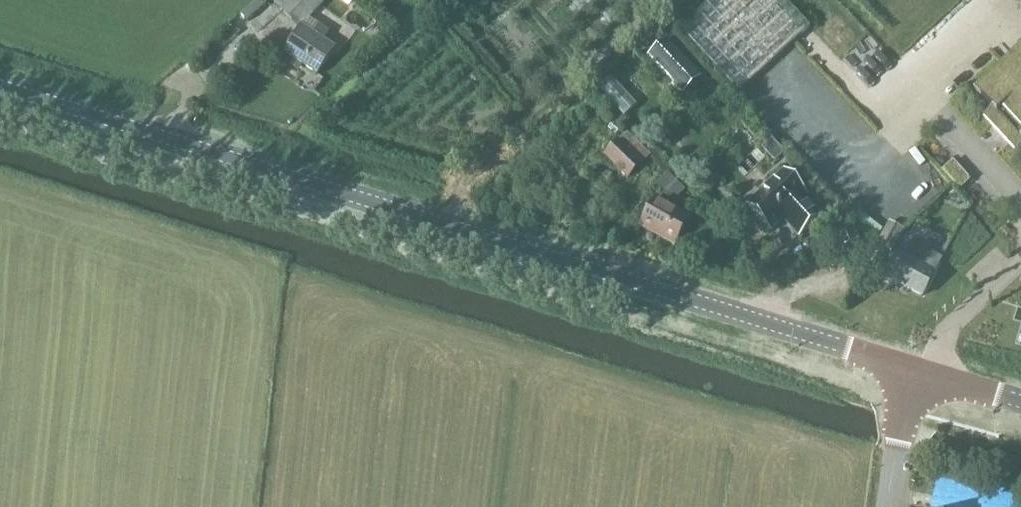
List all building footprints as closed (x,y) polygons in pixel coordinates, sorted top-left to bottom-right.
[(274,10),(268,0),(253,0),(241,7),(250,23),(274,10)] [(319,24),(310,19),(327,1),(326,0),(276,0),(273,4),(299,27),(282,53),(318,76),(336,47),(325,40),(330,32),(319,24)] [(810,26),(786,0),(710,0),(680,28),(738,92),(810,26)] [(667,40),(649,57),(683,93),(701,76),(667,40)] [(974,89),(997,115),(998,115),(1001,118),(995,124),(1009,140),(1016,134),(1019,138),(1020,140),(1020,46),(974,89)] [(756,107),(768,93),(760,86),(748,100),(756,107)] [(767,123),(773,130),(786,117),(779,110),(767,123)] [(989,145),(1002,138),(993,122),(981,129),(989,145)] [(651,155),(627,132),(619,141),(618,139),(603,156),(628,180),(642,164),(651,155)] [(942,166),(958,184),(969,175),(953,157),(942,166)] [(800,236),(823,215),(807,198),(808,196),(782,171),(748,205),(771,230),(783,219),(800,236)] [(658,184),(675,201),(687,189),(669,172),(658,184)] [(676,246),(691,216),(655,197),(639,226),(676,246)] [(906,231),(922,237),(926,224),(911,218),(906,231)] [(892,251),(904,230),(890,222),(878,243),(892,251)] [(938,245),(942,235),(927,228),(922,238),(938,245)] [(923,297),(943,259),(912,243),(908,250),(902,247),(886,277),(923,297)]
